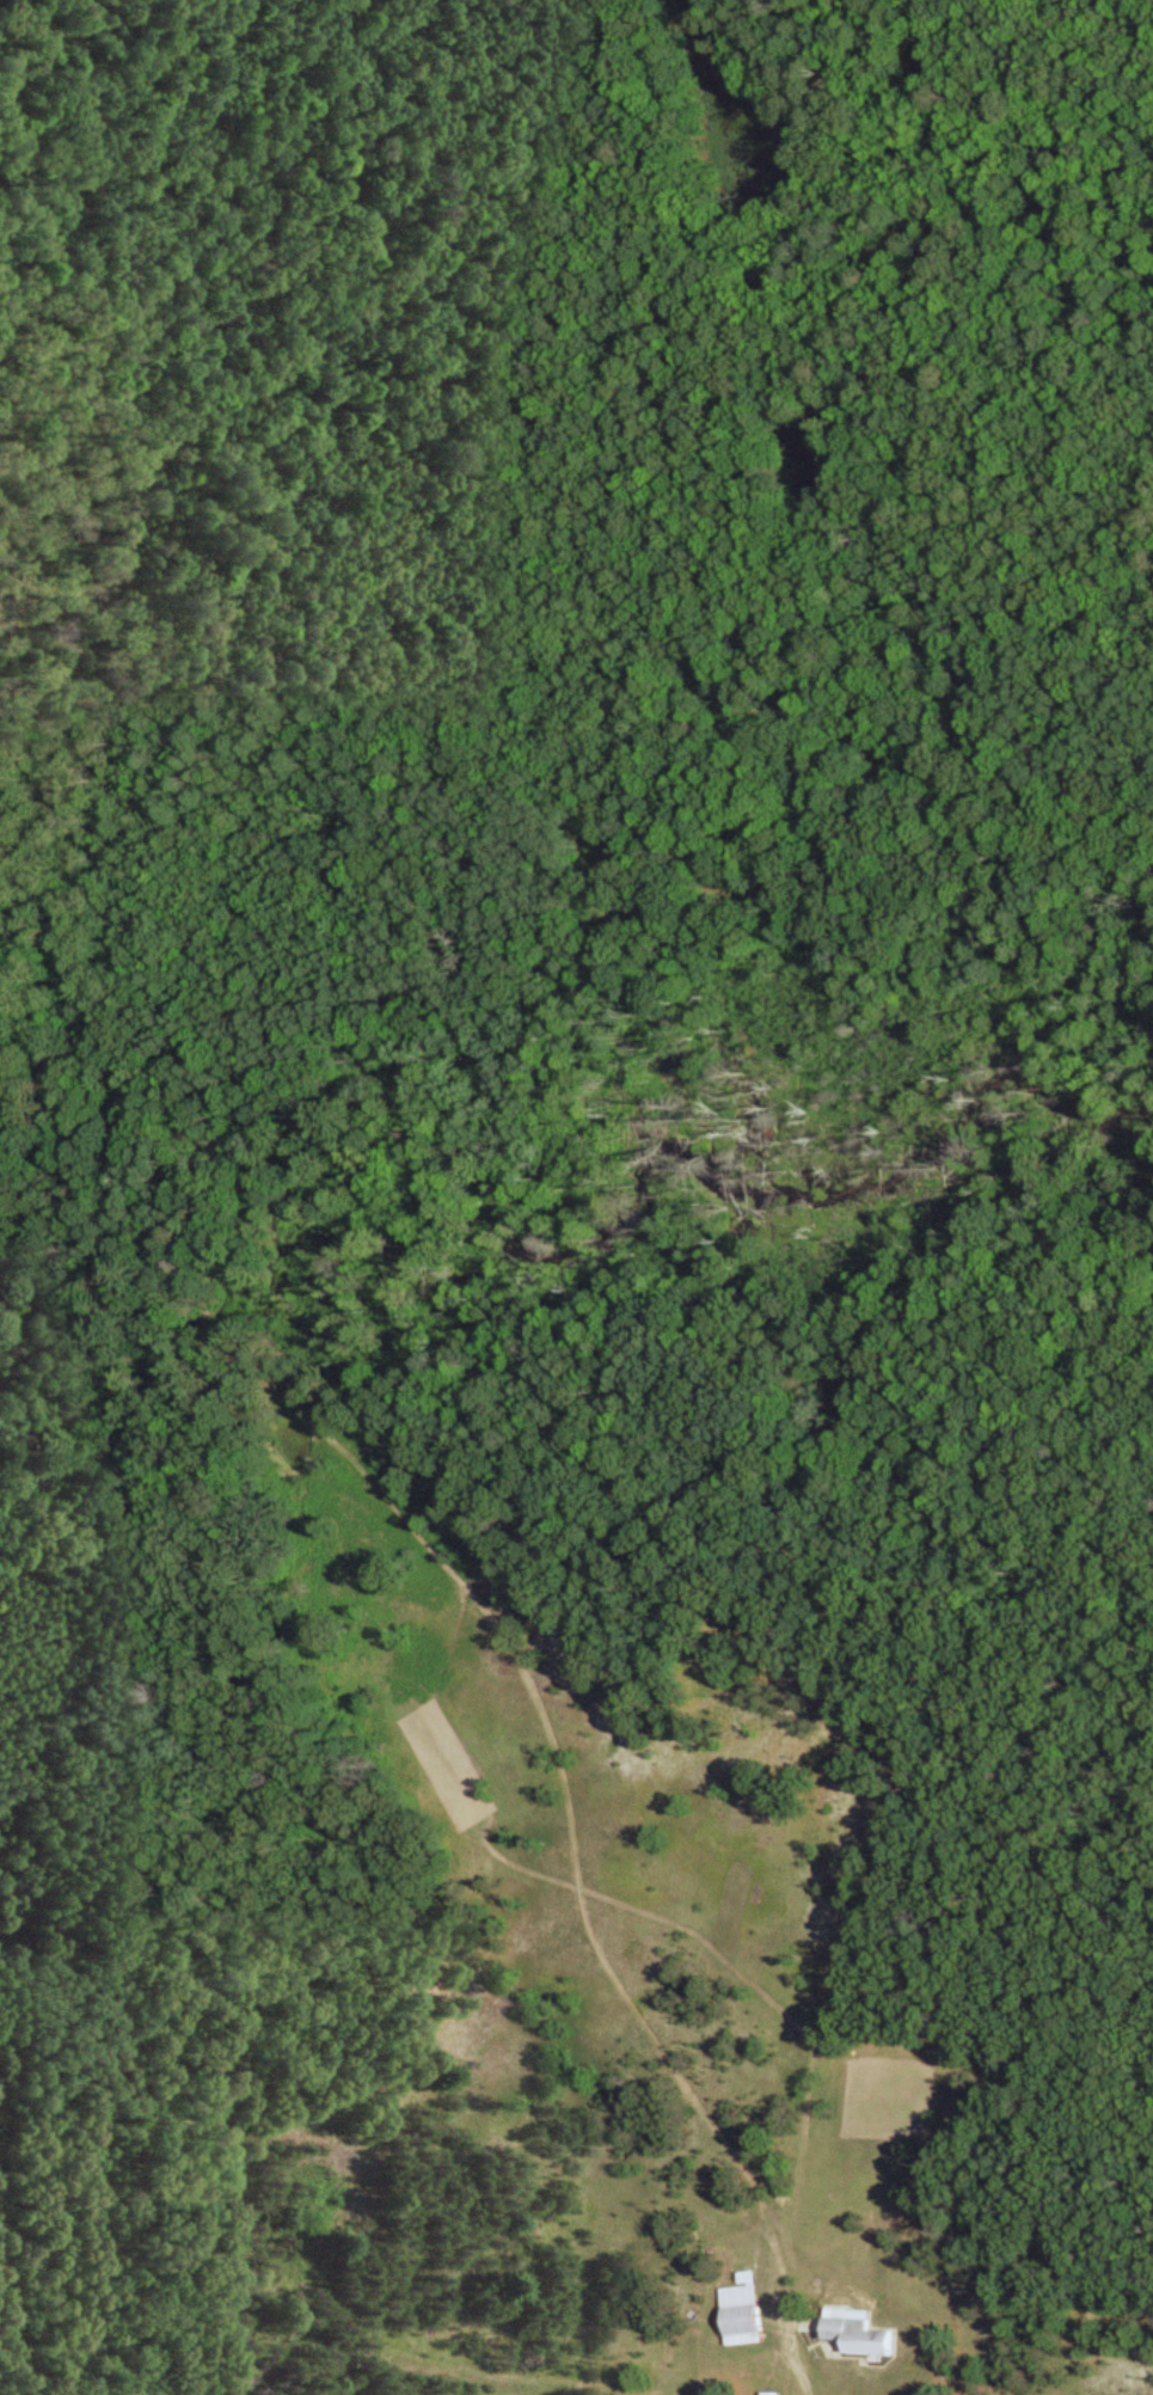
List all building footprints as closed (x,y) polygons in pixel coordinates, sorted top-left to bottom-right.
[(768,2341),(763,2282),(726,2286),(731,2344),(768,2341)] [(900,2326),(875,2326),(875,2307),(830,2306),(829,2337),(850,2338),(850,2350),(899,2351),(900,2326)]
